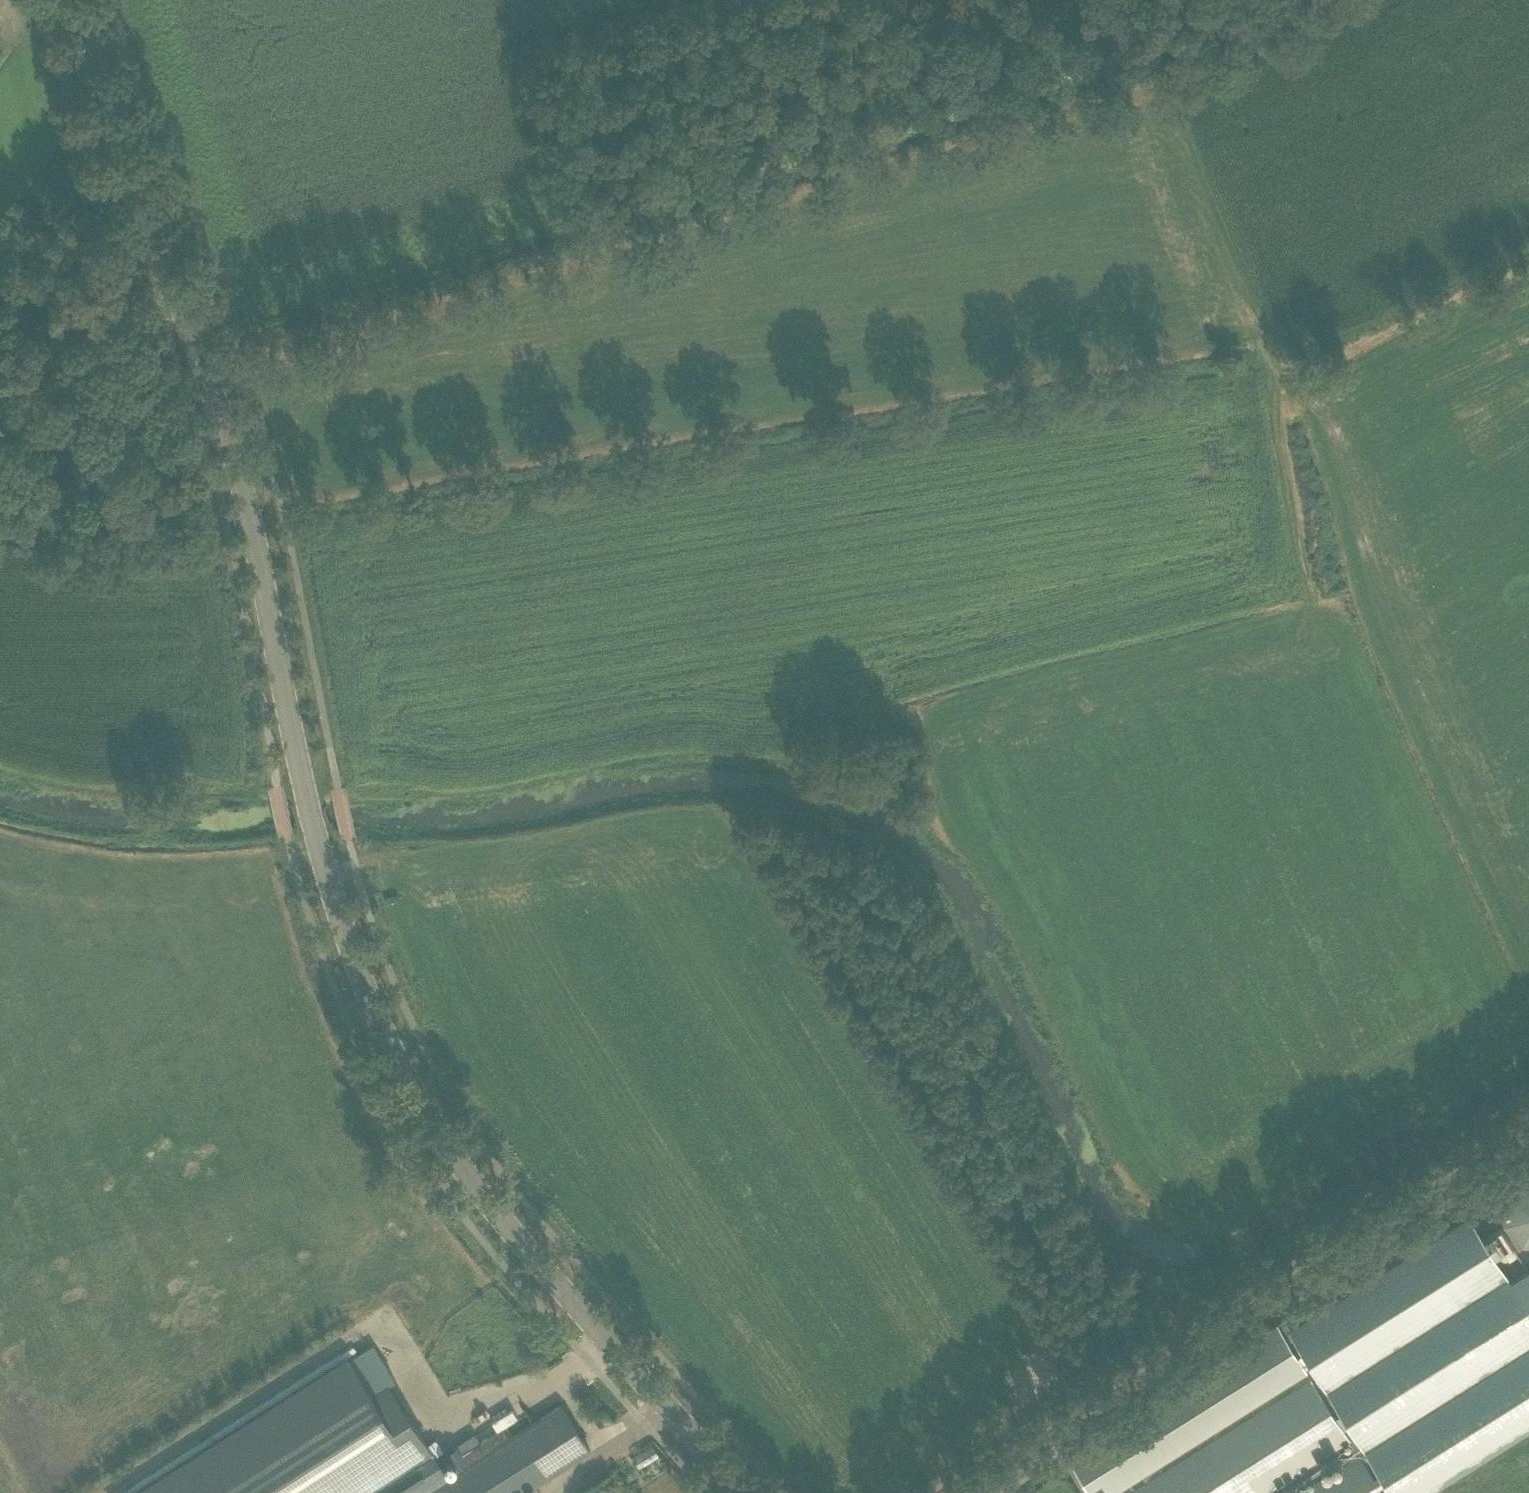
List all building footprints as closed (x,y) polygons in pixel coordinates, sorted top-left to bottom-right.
[(1272,1483),(1347,1435),(1358,1452),(1383,1492),(1428,1492),(1528,1429),(1528,1270),(1509,1283),(1468,1218),(1292,1329),(1284,1318),(1069,1454),(1094,1492),(1258,1492),(1261,1491),(1262,1492),(1279,1492),(1272,1483)] [(374,1345),(351,1359),(373,1392),(388,1382),(395,1378),(374,1345)] [(388,1382),(373,1392),(351,1359),(349,1356),(141,1492),(417,1492),(448,1474),(430,1447),(388,1382)] [(422,1492),(522,1492),(590,1449),(561,1404),(471,1462),(460,1469),(422,1492)] [(474,1433),(448,1451),(460,1469),(471,1462),(464,1452),(480,1441),(474,1433)] [(1293,1492),(1383,1492),(1358,1452),(1293,1492)]
